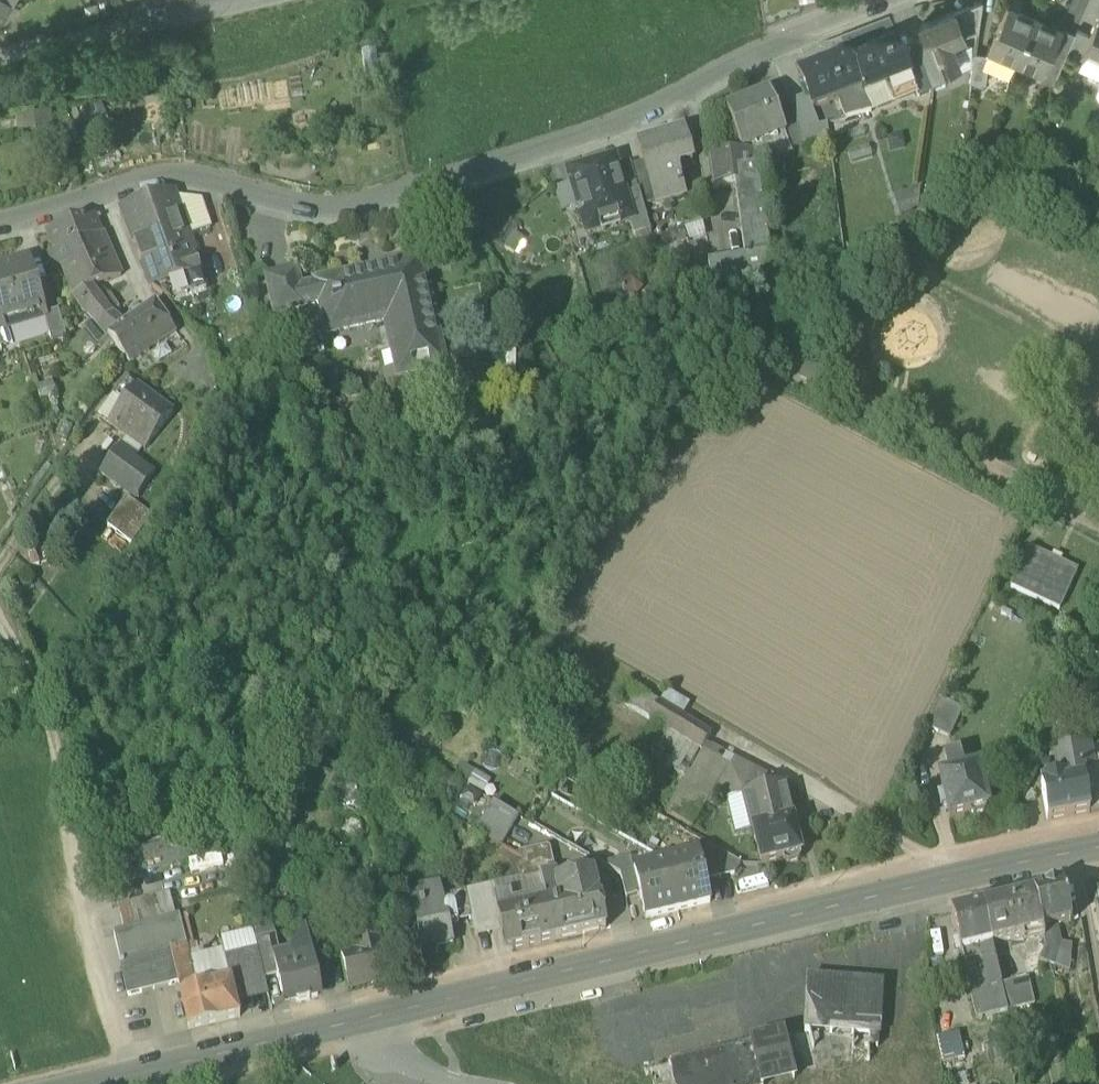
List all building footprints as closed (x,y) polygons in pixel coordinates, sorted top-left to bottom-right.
[(9,29),(20,8),(14,5),(5,0),(0,0),(0,24),(9,29)] [(954,15),(963,39),(977,34),(981,5),(954,15)] [(988,51),(1016,63),(1034,22),(1006,10),(988,51)] [(930,52),(938,75),(958,68),(952,53),(963,49),(963,39),(954,15),(920,28),(930,52)] [(1098,62),(1098,17),(1082,54),(1098,62)] [(1061,34),(1034,22),(1016,63),(1043,75),(1061,34)] [(1043,75),(1040,82),(1052,88),(1075,37),(1062,32),(1061,34),(1043,75)] [(867,48),(848,55),(862,89),(865,95),(911,76),(905,62),(898,42),(869,53),(867,48)] [(930,52),(918,56),(927,79),(938,75),(930,52)] [(813,108),(839,98),(862,89),(848,55),(828,63),(829,65),(800,76),(813,108)] [(914,84),(927,79),(918,56),(905,62),(911,76),(914,84)] [(971,83),(985,85),(988,58),(975,56),(971,83)] [(1041,114),(1052,88),(1040,82),(1028,108),(1041,114)] [(865,95),(862,89),(839,98),(847,118),(871,112),(865,95)] [(726,112),(742,148),(783,131),(785,130),(779,114),(770,94),(726,112)] [(794,108),(800,130),(815,126),(804,97),(792,101),(794,108)] [(790,148),(803,143),(800,130),(794,108),(779,114),(785,130),(783,131),(790,148)] [(828,123),(815,126),(800,130),(803,143),(830,136),(828,123)] [(644,160),(655,201),(685,192),(676,163),(692,159),(684,128),(662,134),(664,139),(640,145),(644,160)] [(737,183),(746,252),(769,248),(758,165),(753,166),(752,149),(730,152),(709,155),(713,186),(737,183)] [(580,211),(581,211),(603,204),(625,197),(627,197),(626,196),(618,167),(615,157),(597,162),(599,169),(570,178),(580,211)] [(644,160),(632,164),(639,192),(643,204),(655,201),(644,160)] [(626,196),(639,192),(632,164),(618,167),(626,196)] [(201,272),(188,234),(176,196),(174,192),(121,207),(151,287),(152,287),(201,272)] [(632,220),(636,232),(650,228),(643,204),(639,192),(626,196),(627,197),(625,197),(632,220)] [(200,198),(176,196),(188,234),(209,227),(200,198)] [(625,197),(603,204),(607,220),(586,227),(588,234),(609,227),(632,220),(625,197)] [(581,211),(586,227),(607,220),(603,204),(581,211)] [(48,231),(62,266),(84,257),(79,243),(102,234),(94,217),(48,231)] [(62,266),(74,295),(91,288),(119,275),(102,234),(79,243),(84,257),(62,266)] [(746,252),(725,256),(728,274),(742,272),(772,267),(769,248),(746,252)] [(744,283),(742,272),(728,274),(725,256),(708,259),(713,288),(744,283)] [(395,318),(408,374),(445,365),(420,259),(357,274),(357,273),(350,273),(342,274),(335,278),(336,279),(317,284),(318,285),(301,289),(305,306),(322,303),(329,334),(395,318)] [(3,328),(45,316),(46,315),(46,314),(29,260),(0,268),(0,329),(3,328)] [(167,297),(171,302),(207,291),(201,272),(152,287),(167,297)] [(268,280),(276,315),(306,309),(305,306),(301,289),(297,273),(268,280)] [(99,326),(110,314),(104,305),(91,288),(74,295),(83,311),(96,322),(99,326)] [(109,301),(104,305),(110,314),(116,311),(109,301)] [(108,337),(130,363),(176,331),(156,304),(128,323),(125,325),(108,337)] [(116,311),(110,314),(125,325),(128,323),(118,309),(116,311)] [(45,316),(53,344),(67,340),(59,310),(46,314),(46,315),(45,316)] [(108,337),(125,325),(110,314),(99,326),(108,337)] [(126,377),(113,395),(125,403),(111,423),(146,448),(173,412),(126,377)] [(99,414),(111,423),(125,403),(113,395),(99,414)] [(101,474),(137,500),(155,477),(119,450),(101,474)] [(152,514),(126,498),(107,527),(133,543),(152,514)] [(1011,587),(1060,610),(1078,570),(1029,548),(1011,587)] [(649,722),(659,704),(634,689),(623,706),(649,722)] [(666,692),(659,704),(683,718),(690,706),(666,692)] [(925,729),(951,742),(964,713),(939,701),(925,729)] [(663,730),(701,753),(702,752),(706,745),(712,736),(683,718),(659,704),(649,722),(663,730)] [(701,753),(663,730),(646,757),(684,780),(701,753)] [(719,786),(730,767),(734,760),(706,745),(702,752),(701,753),(684,780),(665,813),(693,829),(719,786)] [(1077,749),(1080,766),(1098,762),(1098,745),(1077,749)] [(1060,753),(1065,779),(1082,776),(1080,766),(1077,749),(1060,753)] [(945,758),(949,775),(964,772),(960,754),(945,758)] [(784,787),(734,760),(719,786),(722,802),(726,801),(744,797),(784,787)] [(1080,766),(1082,776),(1090,814),(1098,793),(1098,762),(1080,766)] [(464,764),(455,781),(466,788),(482,797),(492,780),(464,764)] [(978,768),(964,772),(949,775),(940,778),(950,818),(969,814),(975,819),(985,816),(988,809),(978,768)] [(458,803),(466,788),(455,781),(438,772),(430,787),(458,803)] [(1090,814),(1082,776),(1065,779),(1042,784),(1043,790),(1042,790),(1048,822),(1090,814)] [(784,864),(788,866),(799,863),(801,860),(800,856),(801,856),(784,787),(744,797),(752,831),(761,866),(783,861),(784,864)] [(1090,814),(1098,812),(1098,793),(1090,814)] [(726,801),(735,835),(752,831),(744,797),(726,801)] [(478,834),(503,849),(519,821),(520,819),(495,804),(494,806),(478,834)] [(187,840),(135,853),(141,875),(188,863),(192,862),(187,840)] [(699,856),(705,882),(734,875),(740,865),(706,845),(699,856)] [(263,868),(257,846),(233,852),(239,874),(263,868)] [(525,881),(540,877),(539,876),(555,873),(548,846),(520,853),(521,859),(520,859),(525,881)] [(192,862),(188,863),(191,876),(224,868),(221,855),(192,862)] [(699,856),(666,864),(677,911),(710,903),(705,882),(699,856)] [(620,875),(626,899),(639,895),(634,871),(630,859),(603,865),(620,875)] [(645,919),(677,911),(666,864),(634,871),(639,895),(645,919)] [(558,884),(555,873),(539,876),(540,877),(545,899),(546,903),(562,899),(558,884)] [(558,884),(562,899),(573,897),(582,934),(582,935),(606,930),(605,929),(592,876),(558,884)] [(525,881),(466,894),(467,898),(493,892),(495,901),(508,898),(510,907),(545,899),(540,877),(525,881)] [(417,927),(423,953),(455,945),(451,927),(458,925),(453,904),(445,906),(440,884),(418,890),(420,896),(401,900),(408,929),(417,927)] [(1064,887),(1035,893),(1043,929),(1057,925),(1072,922),(1064,887)] [(493,892),(467,898),(472,922),(475,932),(499,926),(493,902),(495,901),(493,892)] [(1043,932),(1043,929),(1035,893),(993,903),(1002,942),(1043,932)] [(458,925),(472,922),(467,898),(466,894),(452,898),(453,904),(458,925)] [(118,907),(124,933),(165,923),(176,921),(170,895),(118,907)] [(555,941),(582,934),(573,897),(562,899),(546,903),(555,941)] [(555,941),(546,903),(545,899),(510,907),(508,898),(495,901),(493,902),(499,926),(502,938),(509,936),(513,951),(532,946),(555,941)] [(316,922),(328,930),(340,925),(342,913),(332,902),(318,905),(316,922)] [(991,945),(1002,942),(993,903),(982,906),(991,945)] [(961,952),(991,945),(982,906),(982,905),(951,913),(961,952)] [(354,913),(356,922),(373,918),(370,909),(354,913)] [(176,921),(165,923),(172,953),(187,949),(194,947),(187,918),(176,921)] [(351,924),(358,954),(380,949),(373,918),(356,922),(351,924)] [(114,936),(121,965),(172,953),(165,923),(124,933),(114,936)] [(1051,964),(1054,966),(1061,943),(1057,925),(1043,929),(1043,932),(1047,947),(1041,960),(1051,964)] [(298,959),(313,956),(307,929),(289,954),(298,959)] [(223,951),(227,964),(259,956),(255,942),(253,931),(220,939),(223,951)] [(259,956),(265,981),(277,978),(273,957),(280,956),(275,937),(255,942),(259,956)] [(911,943),(900,946),(904,958),(914,956),(911,943)] [(1072,947),(1061,943),(1054,966),(1070,973),(1072,947)] [(774,998),(787,1048),(806,1044),(815,1083),(933,1083),(899,945),(784,973),(789,994),(774,998)] [(961,952),(971,992),(1001,984),(1001,983),(991,945),(961,952)] [(187,949),(172,953),(121,965),(129,997),(178,985),(180,994),(197,990),(192,968),(190,959),(187,949)] [(388,981),(380,949),(358,954),(341,958),(349,991),(388,981)] [(227,964),(223,951),(190,959),(192,968),(206,968),(227,964)] [(296,999),(297,1003),(310,1000),(309,999),(318,997),(316,988),(320,987),(313,956),(298,959),(289,954),(280,956),(273,957),(277,978),(281,993),(283,992),(285,1001),(296,999)] [(259,956),(227,964),(231,982),(236,1003),(268,995),(265,981),(259,956)] [(212,987),(231,982),(227,964),(206,968),(210,987),(212,987)] [(192,968),(197,990),(210,987),(206,968),(192,968)] [(1001,984),(1007,1010),(1035,1003),(1029,977),(1001,983),(1001,984)] [(231,982),(212,987),(221,1022),(239,1017),(236,1003),(231,982)] [(1007,1010),(1001,984),(971,992),(977,1018),(1007,1010)] [(212,987),(210,987),(197,990),(180,994),(188,1030),(221,1022),(212,987)] [(959,1032),(937,1038),(943,1063),(966,1058),(959,1032)] [(794,1079),(784,1034),(752,1041),(763,1083),(773,1083),(794,1079)] [(752,1041),(750,1042),(750,1043),(650,1068),(654,1083),(763,1083),(752,1041)]
